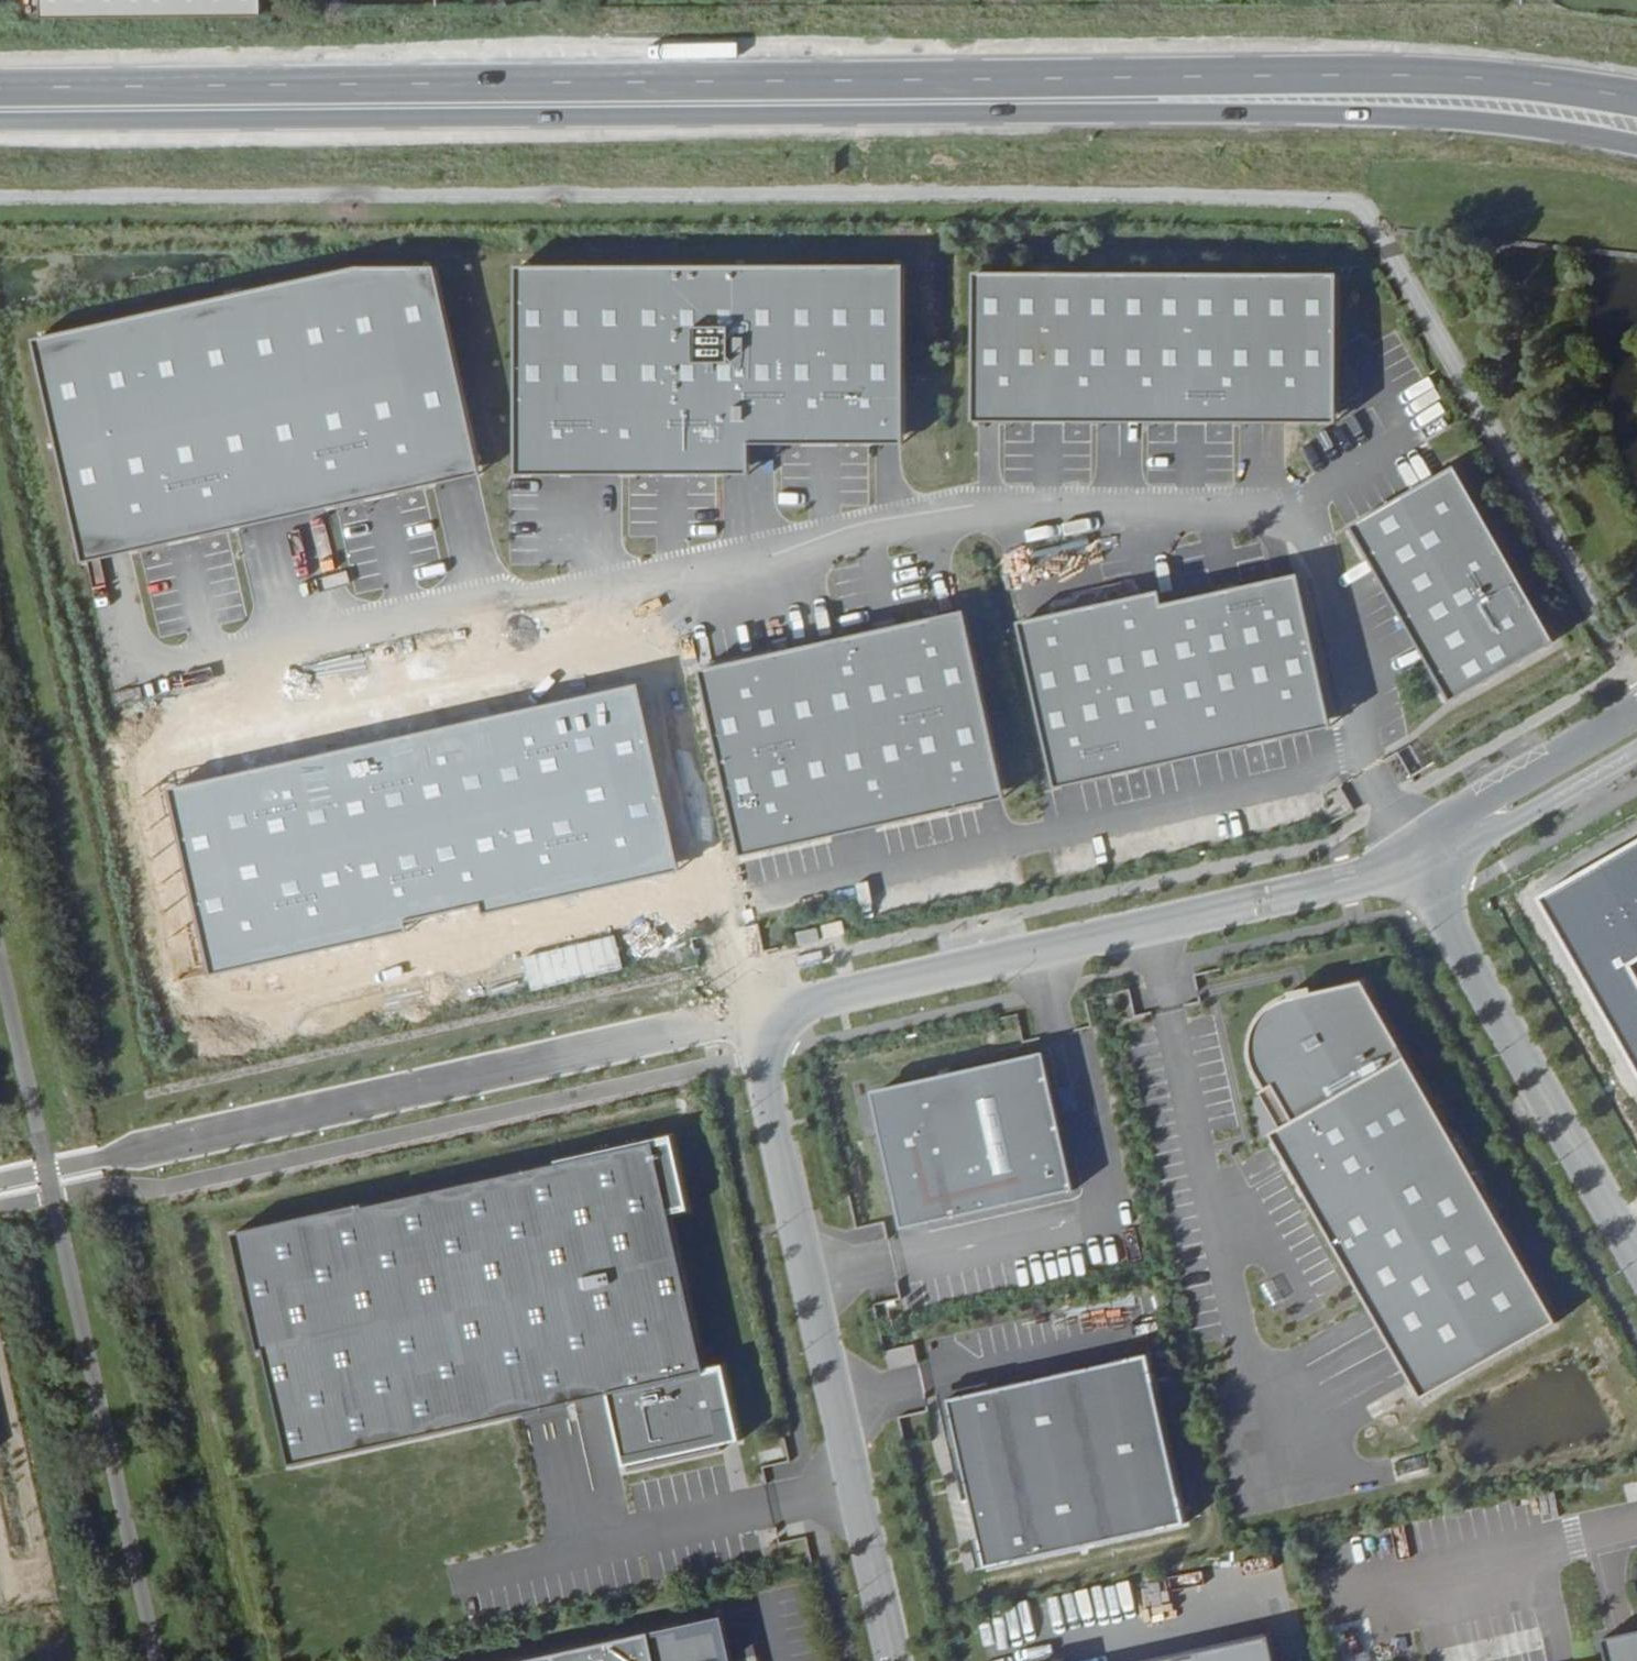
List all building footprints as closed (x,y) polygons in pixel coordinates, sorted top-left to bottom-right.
[(37,18),(266,16),(266,0),(36,0),(37,18)] [(37,337),(86,559),(485,470),(438,264),(358,266),(37,337)] [(907,272),(522,271),(522,468),(769,468),(769,450),(907,450),(907,272)] [(1336,277),(974,278),(974,416),(1336,416),(1336,277)] [(1454,472),(1352,530),(1449,700),(1550,643),(1454,472)] [(1155,595),(1019,626),(1056,786),(1328,723),(1295,579),(1158,611),(1155,595)] [(964,606),(689,668),(729,857),(1004,795),(964,606)] [(677,871),(636,685),(166,788),(207,974),(405,930),(403,918),(483,900),(486,913),(677,871)] [(1535,899),(1636,1078),(1636,841),(1535,899)] [(796,931),(798,942),(818,938),(816,926),(796,931)] [(539,985),(620,968),(613,936),(532,953),(539,985)] [(1282,1130),(1272,1135),(1424,1401),(1560,1325),(1366,984),(1297,997),(1290,999),(1283,1002),(1276,1006),(1270,1011),(1264,1016),(1260,1022),(1256,1030),(1253,1038),(1251,1045),(1251,1054),(1252,1062),(1256,1075),(1259,1083),(1267,1093),(1275,1089),(1294,1123),(1282,1130)] [(871,1090),(900,1226),(1070,1190),(1041,1054),(871,1090)] [(1275,1089),(1267,1093),(1263,1095),(1282,1130),(1294,1123),(1275,1089)] [(653,1138),(654,1140),(673,1136),(672,1131),(556,1157),(556,1159),(653,1138)] [(363,1205),(231,1234),(257,1352),(263,1351),(289,1467),(607,1396),(623,1467),(626,1466),(627,1471),(722,1450),(721,1446),(714,1414),(733,1410),(724,1369),(705,1373),(705,1370),(671,1214),(670,1211),(689,1207),(673,1136),(654,1140),(653,1138),(556,1159),(364,1209),(363,1205)] [(886,1349),(888,1366),(912,1364),(910,1347),(886,1349)] [(1145,1360),(946,1406),(984,1569),(1183,1523),(1145,1360)] [(733,1410),(714,1414),(721,1446),(740,1441),(733,1410)] [(528,1660),(728,1660),(719,1619),(528,1660)] [(1601,1641),(1605,1660),(1636,1660),(1636,1633),(1601,1641)] [(1270,1637),(1163,1660),(1276,1660),(1270,1637)]
